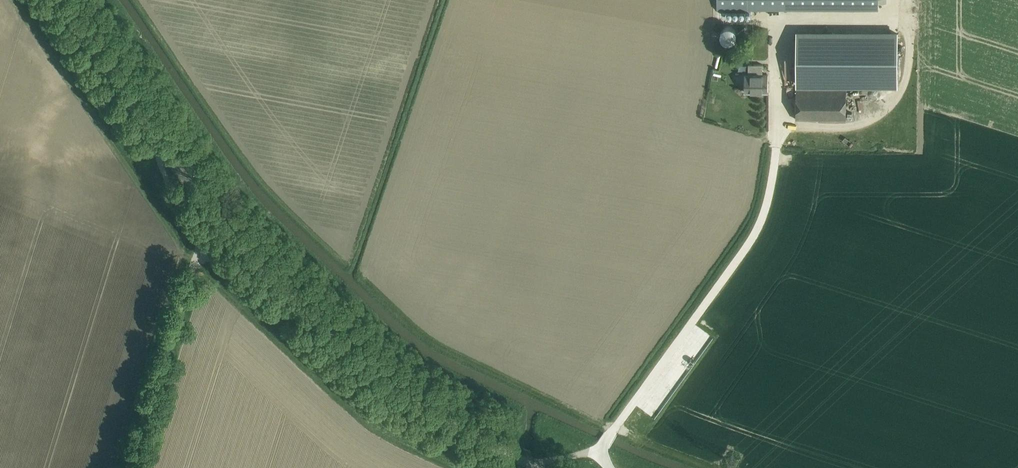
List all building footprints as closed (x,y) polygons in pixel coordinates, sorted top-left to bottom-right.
[(879,0),(717,0),(717,19),(725,19),(725,9),(879,9),(879,0)] [(721,29),(720,33),(721,37),(723,39),(726,41),(730,41),(733,40),(736,37),(737,34),(736,30),(735,27),(731,25),(727,25),(724,26),(721,29)] [(796,83),(878,84),(878,57),(878,33),(796,33),(796,83)] [(768,91),(768,74),(762,74),(762,69),(762,63),(748,64),(748,74),(745,74),(745,81),(745,91),(768,91)] [(846,118),(846,88),(806,88),(796,88),(795,118),(805,118),(846,118)]
